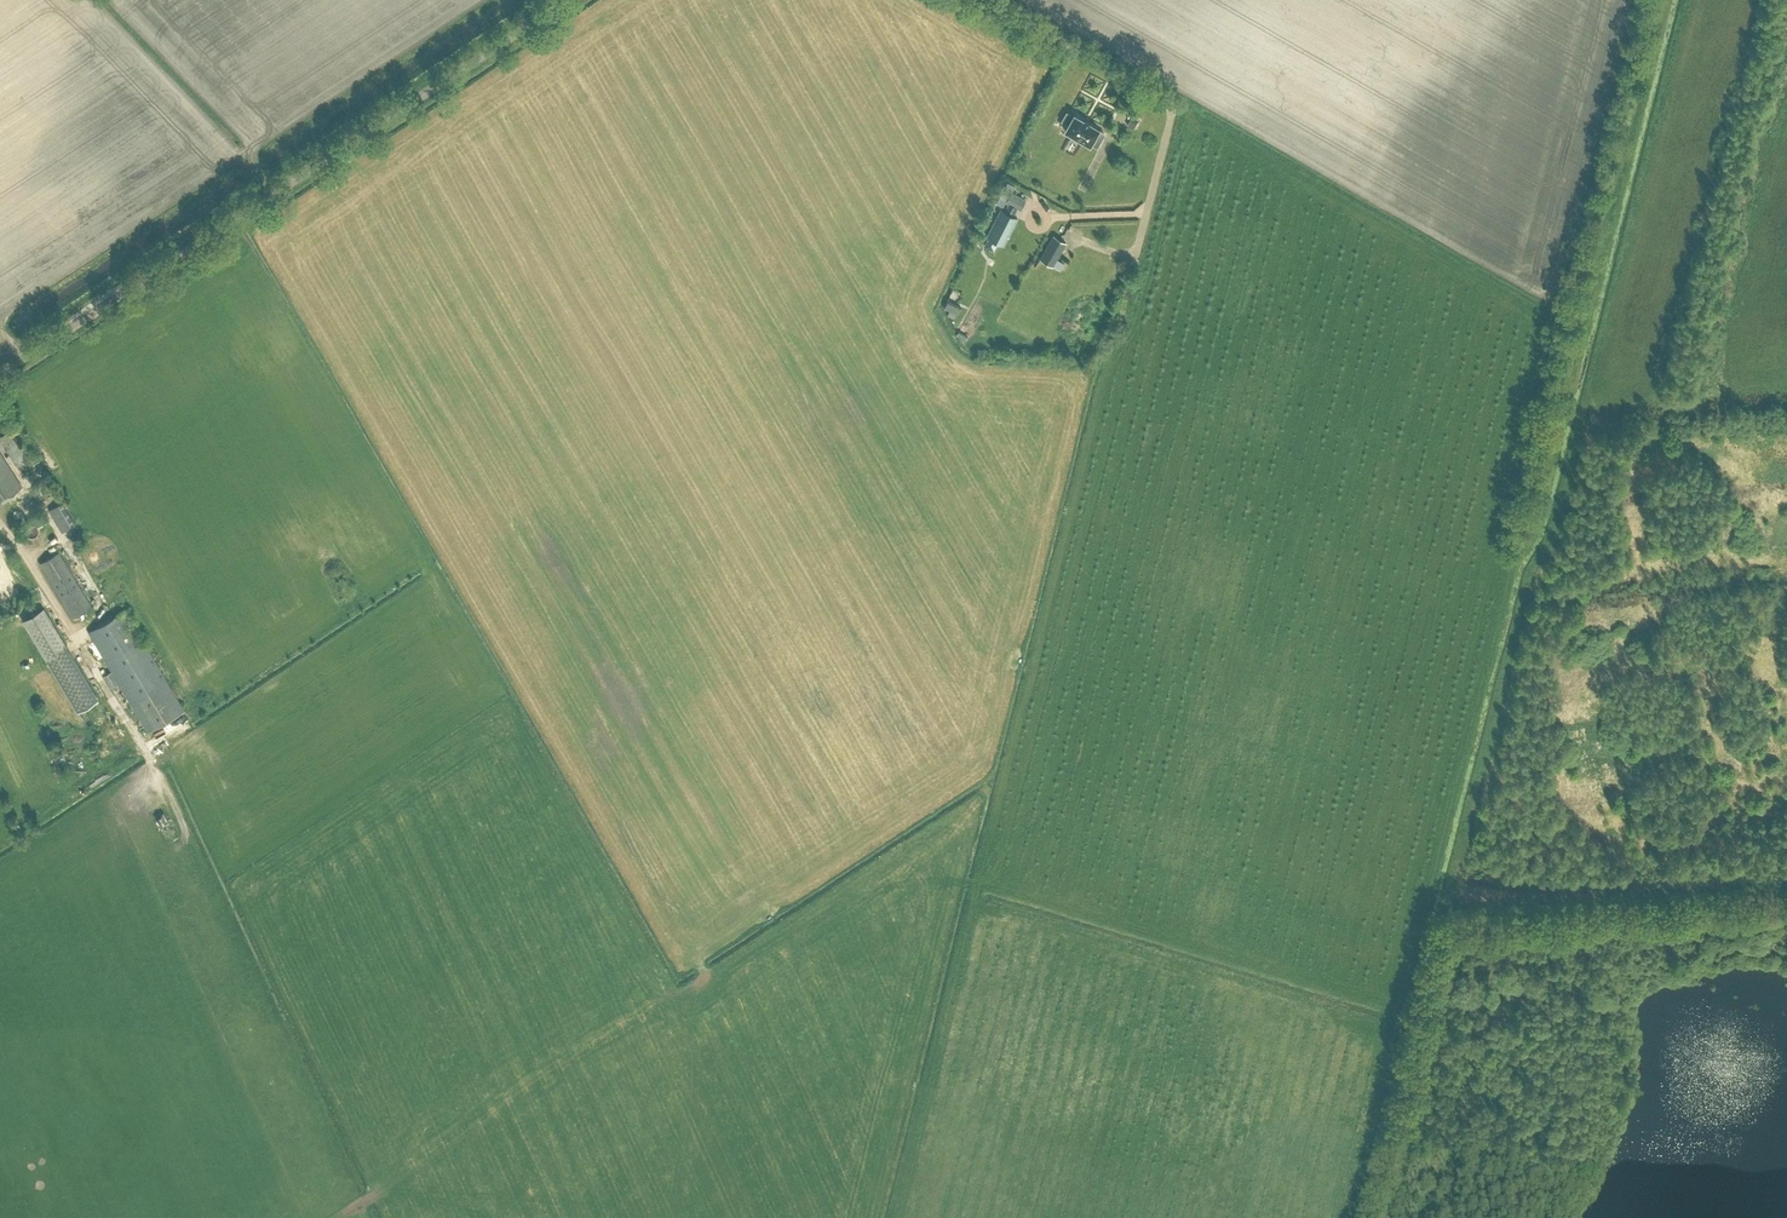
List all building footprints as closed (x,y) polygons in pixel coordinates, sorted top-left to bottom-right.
[(1098,130),(1099,129),(1072,113),(1071,114),(1065,111),(1060,121),(1065,124),(1061,130),(1088,146),(1090,144),(1096,148),(1104,133),(1098,130)] [(1046,152),(1052,155),(1058,144),(1052,141),(1046,152)] [(1043,209),(1050,193),(1034,186),(1026,202),(1043,209)] [(1012,191),(1006,202),(1021,209),(1027,198),(1012,191)] [(1004,245),(1018,219),(1002,211),(989,237),(1004,245)] [(1052,235),(1039,259),(1052,267),(1065,243),(1052,235)] [(18,466),(29,459),(18,442),(17,442),(9,429),(0,435),(0,437),(8,449),(6,449),(18,466)] [(19,486),(0,457),(0,499),(19,486)] [(23,512),(14,500),(0,510),(0,514),(7,523),(23,512)] [(62,533),(75,525),(62,503),(49,511),(62,533)] [(73,618),(92,607),(60,552),(40,564),(73,618)] [(24,620),(79,711),(99,699),(44,608),(24,620)] [(186,710),(126,610),(89,632),(112,671),(104,676),(111,688),(119,683),(148,732),(186,710)] [(155,732),(143,739),(151,752),(163,745),(155,732)]
